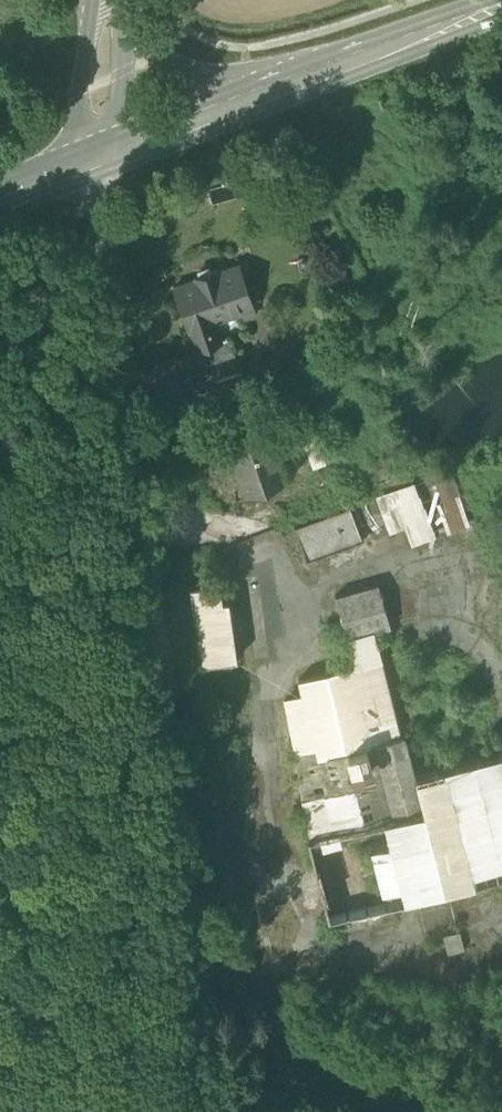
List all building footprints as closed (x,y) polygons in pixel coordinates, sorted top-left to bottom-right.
[(236,181),(207,188),(210,200),(240,192),(236,181)] [(174,286),(195,349),(203,346),(214,342),(213,341),(209,327),(215,325),(213,320),(253,307),(238,264),(217,272),(216,269),(194,277),(195,279),(174,286)] [(203,346),(208,361),(233,353),(227,336),(213,341),(214,342),(203,346)] [(221,401),(226,413),(252,403),(248,390),(241,371),(214,381),(221,401)] [(229,445),(246,495),(284,482),(266,432),(229,445)] [(444,530),(472,521),(456,467),(393,486),(410,543),(445,533),(444,530)] [(307,561),(363,541),(350,506),(294,527),(307,561)] [(190,585),(201,663),(236,658),(227,597),(222,598),(220,580),(190,585)] [(335,595),(347,637),(374,630),(390,625),(378,583),(335,595)] [(347,637),(355,663),(381,656),(374,630),(347,637)] [(298,767),(307,838),(424,808),(414,769),(404,729),(400,730),(381,656),(355,663),(300,677),(304,694),(285,699),(298,767)] [(414,769),(424,808),(307,838),(327,918),(354,911),(501,873),(501,760),(499,747),(414,769)] [(464,949),(460,934),(444,939),(448,953),(464,949)]
